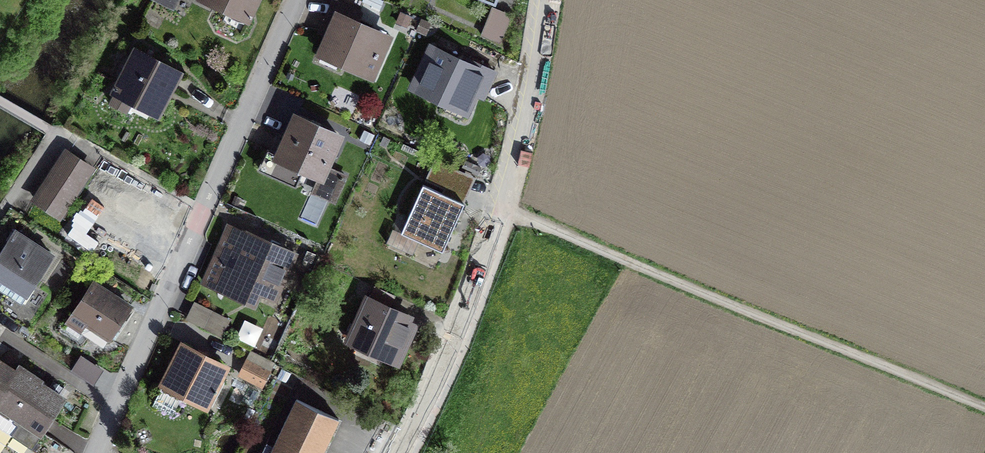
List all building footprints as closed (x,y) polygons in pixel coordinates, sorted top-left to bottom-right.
[(247,19),(256,0),(209,0),(247,19)] [(335,2),(325,23),(334,27),(320,60),(336,67),(339,60),(370,73),(387,37),(355,23),(360,13),(335,2)] [(466,64),(432,48),(413,87),(448,103),(445,110),(462,118),(465,111),(466,112),(479,84),(486,88),(494,71),(468,59),(466,64)] [(177,73),(137,52),(111,102),(131,112),(136,102),(157,112),(177,73)] [(339,137),(296,118),(280,155),(269,150),(260,169),(296,185),(303,168),(322,176),(315,191),(329,197),(334,199),(344,176),(325,168),(339,137)] [(91,168),(68,153),(36,200),(59,215),(91,168)] [(436,159),(426,179),(440,185),(449,165),(436,159)] [(464,203),(422,185),(401,233),(443,251),(464,203)] [(15,231),(0,254),(0,289),(22,303),(53,256),(15,231)] [(247,240),(226,231),(204,282),(233,294),(239,279),(274,294),(291,254),(249,236),(247,240)] [(130,307),(93,283),(73,313),(110,337),(130,307)] [(408,318),(368,300),(350,340),(390,358),(397,343),(405,347),(413,328),(405,325),(408,318)] [(228,323),(192,305),(186,319),(221,336),(228,323)] [(225,367),(183,346),(164,383),(206,404),(225,367)] [(251,353),(240,375),(262,386),(273,364),(251,353)] [(15,371),(0,361),(0,395),(15,371)] [(0,395),(0,427),(32,448),(64,399),(39,383),(41,381),(19,367),(15,371),(0,395)] [(271,452),(323,452),(339,420),(297,400),(271,452)]
